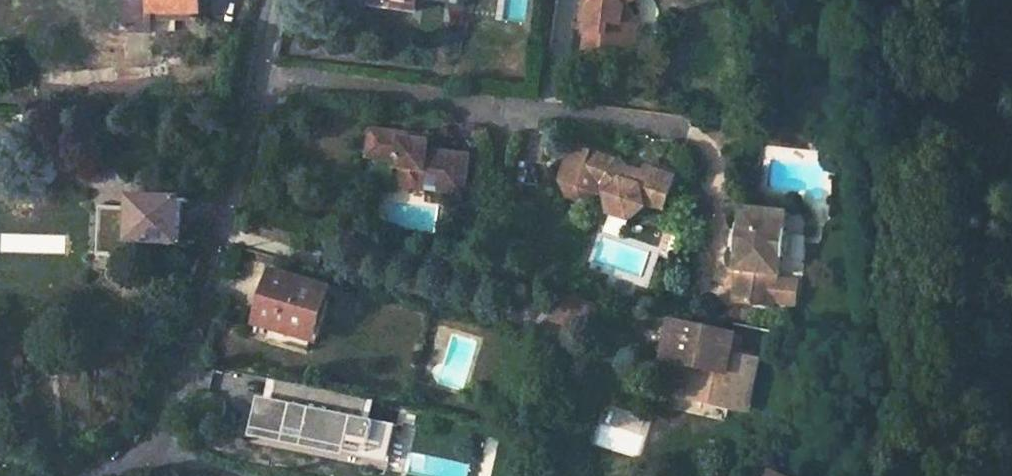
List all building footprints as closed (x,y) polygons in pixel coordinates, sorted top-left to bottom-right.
[(199,15),(199,0),(121,0),(121,35),(148,35),(150,35),(150,13),(199,15)] [(584,18),(588,20),(588,24),(584,50),(621,56),(637,53),(641,36),(634,34),(635,28),(636,22),(627,11),(641,0),(586,0),(584,18)] [(58,113),(21,112),(21,124),(59,125),(58,113)] [(466,155),(423,150),(418,142),(419,137),(407,135),(407,136),(407,140),(399,139),(399,135),(368,131),(368,132),(365,156),(395,161),(400,168),(398,185),(461,193),(466,156),(466,155)] [(677,178),(646,167),(644,172),(634,168),(633,173),(625,170),(622,164),(574,147),(562,182),(570,197),(584,202),(599,194),(602,186),(607,191),(605,193),(609,215),(630,222),(647,208),(648,204),(665,211),(677,178)] [(179,202),(130,199),(129,215),(127,242),(165,244),(165,247),(173,248),(173,244),(177,245),(179,202)] [(127,242),(129,215),(106,214),(104,251),(126,252),(127,242)] [(744,238),(740,260),(743,261),(741,279),(740,279),(742,279),(737,308),(738,308),(778,315),(782,287),(785,287),(788,268),(791,268),(795,246),(792,246),(795,223),(751,216),(747,238),(744,238)] [(273,274),(257,322),(274,328),(269,345),(308,357),(312,347),(316,348),(331,297),(326,296),(327,290),(273,274)] [(669,323),(662,359),(689,365),(688,372),(680,370),(671,410),(712,421),(717,404),(737,408),(744,377),(722,372),(730,338),(669,323)] [(744,377),(737,408),(743,409),(750,379),(744,377)] [(275,382),(266,380),(261,399),(270,401),(275,382)] [(364,401),(275,382),(270,401),(261,399),(256,398),(248,437),(275,443),(277,437),(293,440),(291,446),(332,455),(336,437),(355,441),(360,420),(364,401)] [(364,401),(360,420),(367,422),(371,403),(364,401)] [(737,408),(717,404),(712,421),(738,427),(743,409),(737,408)]
